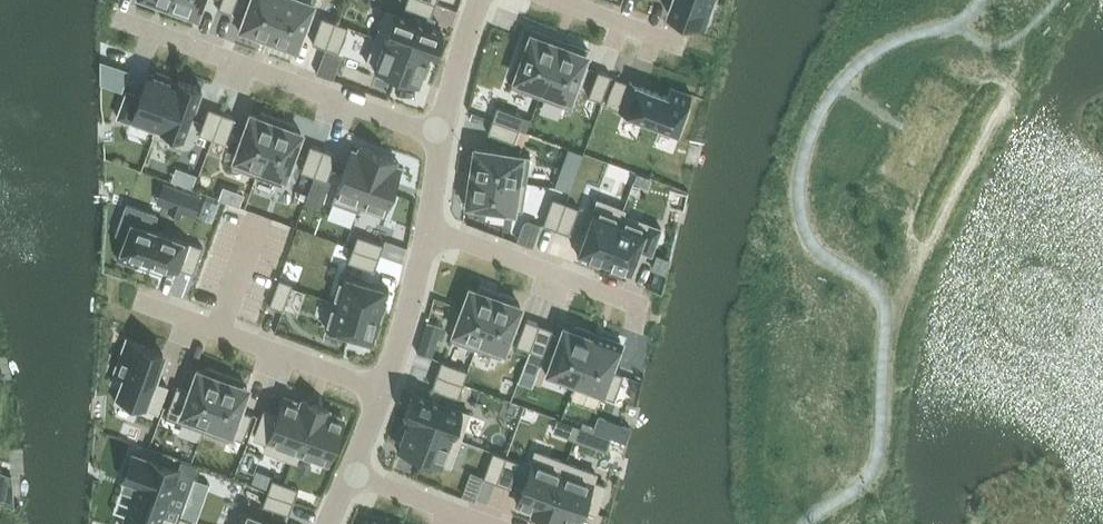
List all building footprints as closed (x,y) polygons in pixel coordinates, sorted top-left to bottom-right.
[(158,6),(158,5),(166,8),(166,9),(167,9),(170,0),(142,0),(158,6)] [(167,9),(185,16),(187,11),(196,14),(202,0),(170,0),(167,9)] [(218,9),(231,13),(236,0),(221,0),(218,9)] [(239,32),(259,39),(260,38),(267,41),(282,0),(250,0),(239,32)] [(267,41),(274,43),(274,44),(294,52),(313,0),(282,0),(267,41)] [(404,7),(412,9),(430,16),(435,3),(427,0),(407,0),(404,7)] [(668,13),(703,26),(713,0),(672,0),(668,13)] [(377,21),(372,36),(375,37),(428,56),(429,53),(433,54),(442,31),(427,26),(430,16),(412,9),(409,19),(385,10),(380,23),(377,21)] [(321,17),(312,43),(325,48),(334,21),(321,17)] [(334,21),(325,48),(338,52),(348,26),(334,21)] [(519,66),(511,86),(539,97),(560,40),(553,37),(553,36),(532,29),(526,45),(521,44),(514,64),(519,66)] [(375,38),(366,63),(419,82),(421,75),(425,76),(430,62),(427,61),(428,56),(375,37),(375,38)] [(560,40),(539,97),(566,107),(587,49),(567,42),(560,40)] [(128,71),(101,61),(101,82),(121,90),(128,71)] [(598,70),(588,97),(602,101),(611,75),(598,70)] [(126,90),(116,116),(154,130),(156,131),(173,82),(168,80),(170,76),(156,71),(154,75),(147,72),(139,94),(126,90)] [(615,78),(605,105),(677,131),(691,94),(670,86),(667,95),(628,81),(628,83),(615,78)] [(154,130),(153,134),(180,144),(201,88),(178,79),(176,83),(173,82),(156,131),(154,130)] [(497,106),(492,119),(518,129),(523,116),(497,106)] [(208,107),(199,134),(212,138),(221,112),(208,107)] [(250,113),(231,166),(257,175),(260,167),(259,167),(277,117),(260,111),(259,116),(250,113)] [(221,112),(212,138),(225,143),(235,117),(221,112)] [(277,117),(259,167),(260,167),(284,176),(301,131),(292,128),(294,123),(277,117)] [(492,119),(487,132),(513,142),(518,129),(492,119)] [(310,144),(300,171),(313,176),(323,149),(310,144)] [(351,149),(332,201),(358,211),(359,207),(358,206),(378,153),(360,146),(358,151),(351,149)] [(468,154),(465,173),(518,181),(518,180),(521,154),(475,148),(474,155),(468,154)] [(323,149),(313,176),(327,180),(336,154),(323,149)] [(378,153),(358,206),(359,207),(383,215),(401,167),(394,164),(396,159),(378,153)] [(637,172),(634,181),(646,185),(649,177),(637,172)] [(466,174),(462,202),(489,206),(488,210),(506,213),(506,209),(522,211),(527,181),(518,180),(518,181),(465,173),(465,174),(466,174)] [(176,188),(169,207),(194,216),(201,197),(176,188)] [(552,198),(542,224),(556,229),(565,203),(552,198)] [(597,199),(577,254),(587,258),(587,259),(588,259),(588,258),(594,261),(595,262),(595,261),(603,264),(622,213),(623,213),(624,209),(597,199)] [(565,203),(556,229),(569,234),(578,208),(565,203)] [(127,205),(116,232),(125,236),(117,258),(137,266),(140,256),(179,270),(180,269),(193,273),(202,247),(151,228),(156,215),(127,205)] [(622,213),(603,264),(611,267),(611,268),(612,267),(618,269),(618,270),(619,270),(629,274),(638,249),(651,254),(661,227),(623,213),(622,213)] [(357,234),(352,247),(379,257),(383,244),(357,234)] [(352,247),(347,261),(374,270),(379,257),(352,247)] [(657,256),(652,268),(666,273),(669,260),(657,256)] [(340,274),(333,300),(381,314),(388,287),(340,274)] [(279,278),(269,305),(282,310),(292,283),(279,278)] [(455,326),(450,339),(475,348),(496,290),(480,284),(478,289),(469,286),(460,313),(456,311),(451,325),(455,326)] [(496,290),(475,348),(500,357),(520,305),(511,302),(513,297),(496,290)] [(333,300),(325,327),(329,329),(328,332),(343,336),(344,333),(373,341),(381,314),(333,300)] [(525,318),(516,345),(529,350),(539,323),(525,318)] [(539,323),(529,350),(542,354),(552,328),(539,323)] [(552,357),(546,375),(573,385),(593,331),(575,325),(573,330),(563,326),(561,334),(552,357)] [(593,331),(573,385),(614,400),(623,373),(610,369),(620,341),(602,335),(602,336),(594,333),(594,332),(593,331)] [(125,373),(115,401),(142,411),(143,407),(157,412),(167,385),(153,380),(163,354),(127,340),(116,370),(125,373)] [(441,360),(436,373),(462,383),(467,370),(441,360)] [(176,386),(165,416),(203,430),(224,373),(206,366),(204,371),(197,368),(189,391),(176,386)] [(224,373),(203,430),(228,439),(229,435),(242,440),(252,414),(239,409),(247,387),(240,384),(242,379),(224,373)] [(436,373),(431,387),(458,396),(462,383),(436,373)] [(412,392),(404,416),(407,417),(406,420),(460,439),(469,413),(412,392)] [(264,410),(255,437),(268,441),(264,450),(295,461),(298,453),(297,452),(315,403),(314,403),(314,404),(305,401),(305,400),(303,399),(303,400),(302,400),(301,402),(294,400),(294,399),(292,398),(292,399),(284,396),(282,402),(281,402),(280,404),(281,404),(277,415),(264,410)] [(315,403),(297,452),(298,453),(327,463),(341,425),(341,426),(342,424),(341,424),(343,418),(336,415),(336,414),(334,413),(334,414),(327,412),(328,409),(327,409),(327,408),(325,407),(325,408),(316,405),(316,404),(315,403)] [(401,423),(396,438),(400,439),(397,446),(423,456),(422,459),(436,465),(437,461),(450,465),(460,439),(406,420),(405,425),(401,423)] [(492,451),(483,477),(496,482),(506,456),(492,451)] [(519,498),(517,504),(524,507),(524,508),(526,509),(526,508),(533,510),(532,513),(533,513),(533,514),(535,515),(535,514),(544,517),(544,519),(545,519),(566,462),(536,451),(519,497),(518,496),(518,498),(519,498)] [(123,523),(160,523),(166,506),(181,511),(197,466),(181,460),(177,470),(133,454),(124,479),(137,484),(123,523)] [(506,456),(496,482),(509,487),(519,461),(506,456)] [(545,519),(546,519),(546,518),(555,522),(556,523),(557,522),(558,523),(559,520),(566,523),(568,523),(571,523),(576,523),(578,520),(579,520),(579,519),(579,518),(583,507),(596,512),(605,485),(592,481),(595,472),(566,462),(545,519)] [(11,476),(0,472),(0,502),(5,504),(13,507),(11,476)] [(272,478),(267,491),(293,501),(298,488),(272,478)] [(267,491),(262,504),(288,514),(293,501),(267,491)] [(185,507),(181,516),(192,521),(194,521),(197,511),(185,507)] [(234,523),(272,523),(240,510),(234,523)] [(176,523),(191,523),(192,521),(181,516),(179,516),(176,523)]
